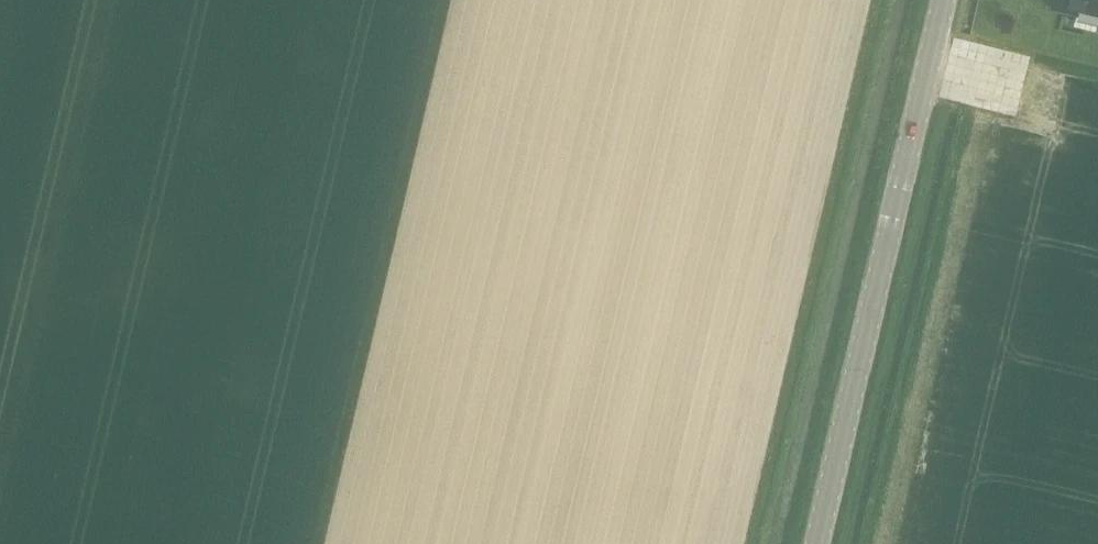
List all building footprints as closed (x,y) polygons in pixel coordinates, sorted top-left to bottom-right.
[(1054,9),(1077,15),(1078,10),(1097,14),(1097,0),(1056,0),(1054,9)]
